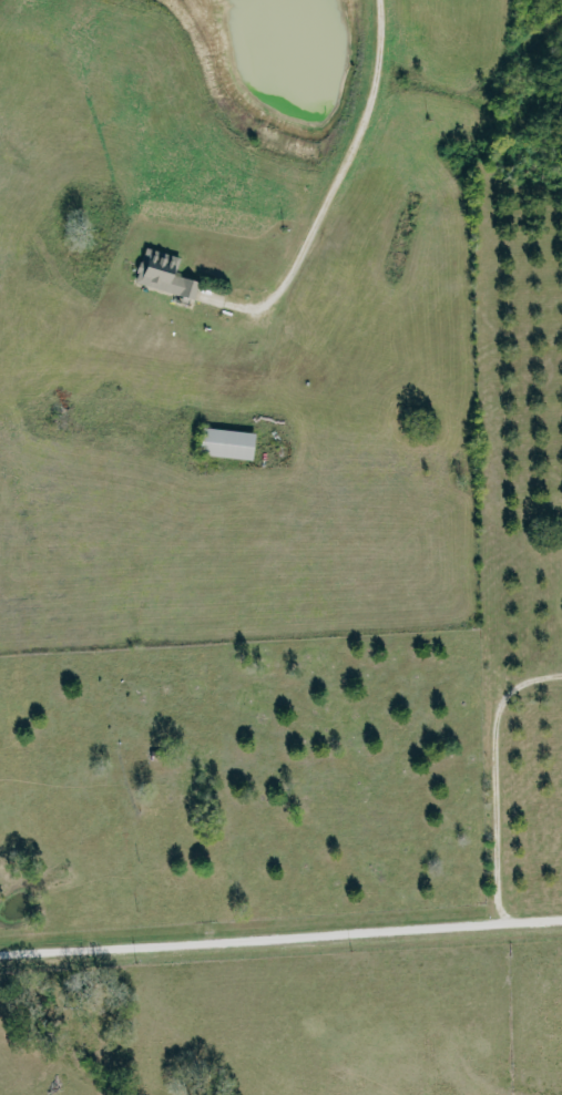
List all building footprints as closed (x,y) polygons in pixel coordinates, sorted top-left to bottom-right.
[(179,258),(144,247),(133,283),(192,301),(198,283),(174,275),(179,258)] [(251,458),(252,431),(201,428),(199,455),(251,458)]
